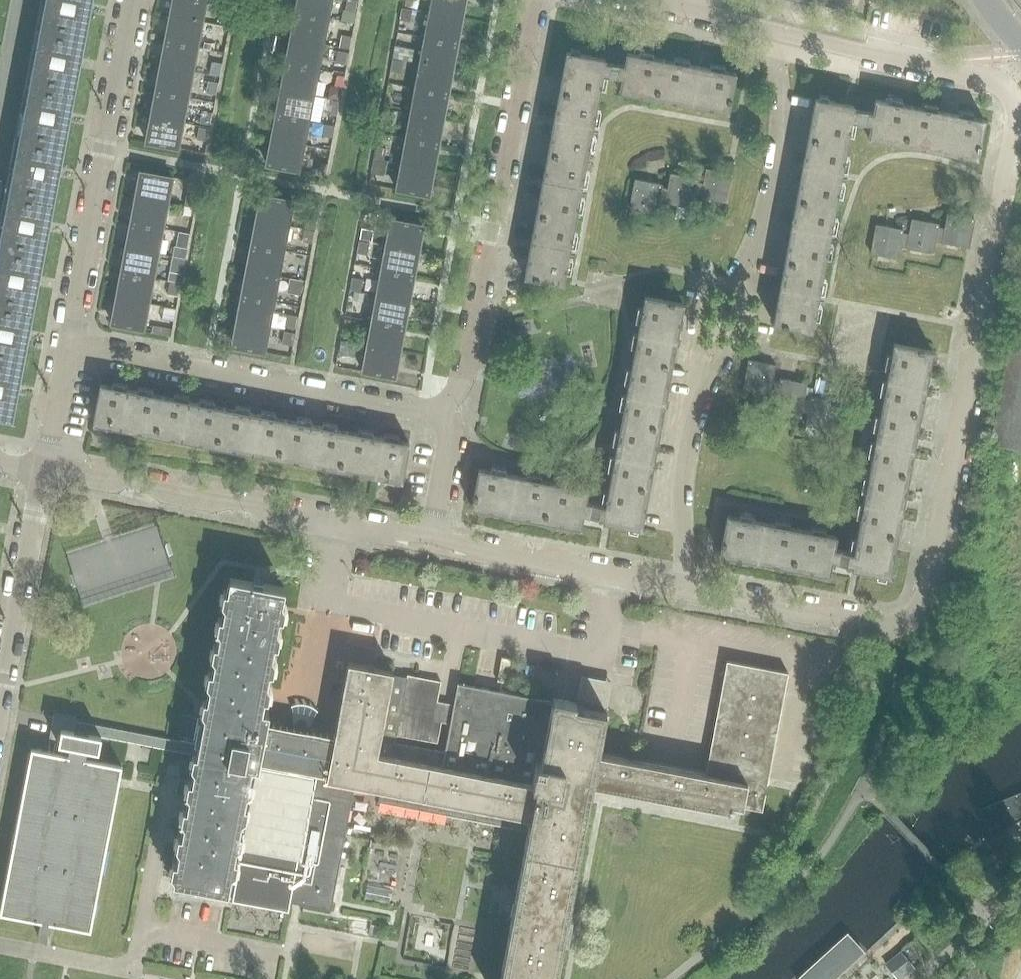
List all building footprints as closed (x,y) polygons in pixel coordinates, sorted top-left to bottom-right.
[(84,33),(83,33),(87,13),(89,14),(91,3),(89,3),(89,0),(42,0),(40,11),(45,11),(42,27),(84,35),(84,33)] [(207,0),(174,0),(171,16),(202,22),(207,0)] [(330,0),(299,0),(297,14),(327,19),(330,0)] [(344,10),(355,12),(357,0),(346,0),(344,10)] [(429,13),(460,19),(464,0),(431,0),(429,13)] [(893,23),(898,0),(795,0),(893,23)] [(402,8),(400,19),(410,21),(412,10),(402,8)] [(222,10),(220,22),(229,23),(232,11),(222,10)] [(456,44),(460,19),(429,13),(424,38),(456,44)] [(322,45),(327,19),(297,14),(292,39),(322,45)] [(166,41),(198,47),(202,22),(171,16),(166,41)] [(42,27),(39,43),(34,42),(29,65),(34,66),(31,82),(73,90),(74,87),(73,87),(77,68),(79,68),(81,58),(79,57),(82,38),(83,38),(84,35),(42,27)] [(340,34),(338,46),(349,48),(351,36),(340,34)] [(451,69),(456,44),(424,38),(419,63),(451,69)] [(317,70),(322,45),(292,39),(287,64),(317,70)] [(193,71),(198,47),(166,41),(161,65),(193,71)] [(395,46),(393,58),(403,60),(405,48),(395,46)] [(337,51),(335,63),(344,65),(347,53),(337,51)] [(560,90),(597,97),(602,73),(621,77),(619,91),(656,98),(663,59),(626,52),(624,65),(604,61),(605,58),(567,51),(560,90)] [(393,59),(390,70),(401,72),(403,61),(393,59)] [(663,59),(656,98),(727,111),(734,73),(663,59)] [(212,61),(210,73),(220,75),(222,63),(212,61)] [(447,94),(451,69),(419,63),(415,89),(447,94)] [(312,94),(317,70),(287,64),(282,89),(312,94)] [(188,97),(193,71),(161,65),(156,91),(188,97)] [(337,74),(335,85),(342,86),(344,75),(337,74)] [(208,80),(206,92),(216,94),(218,82),(208,80)] [(31,82),(28,97),(23,96),(19,120),(24,121),(21,137),(63,145),(63,142),(63,141),(66,122),(69,123),(71,112),(68,112),(72,93),(73,93),(73,90),(31,82)] [(330,89),(329,95),(339,97),(341,87),(335,86),(330,89)] [(307,120),(312,94),(282,89),(277,115),(307,120)] [(442,119),(447,94),(415,89),(410,113),(442,119)] [(548,152),(586,159),(597,97),(560,90),(548,152)] [(183,122),(188,97),(156,91),(152,116),(183,122)] [(325,97),(323,107),(327,113),(336,115),(339,99),(325,97)] [(904,144),(912,106),(875,99),(872,112),(853,108),(853,105),(829,100),(815,98),(808,137),(846,144),(850,119),(870,123),(867,137),(904,144)] [(912,106),(904,144),(975,158),(982,120),(912,106)] [(384,109),(381,121),(392,123),(394,111),(384,109)] [(202,111),(200,123),(209,125),(212,113),(202,111)] [(421,142),(437,145),(442,119),(410,113),(406,139),(421,142)] [(273,140),(303,146),(307,120),(277,115),(273,140)] [(178,147),(179,142),(183,122),(152,116),(147,142),(178,147)] [(325,123),(322,135),(332,137),(334,125),(325,123)] [(199,127),(197,139),(206,141),(209,129),(199,127)] [(21,137),(18,152),(13,151),(8,174),(14,175),(10,191),(52,199),(53,196),(52,196),(56,177),(58,177),(60,167),(58,166),(61,147),(62,147),(63,145),(21,137)] [(834,206),(846,144),(808,137),(796,199),(834,206)] [(437,145),(421,142),(406,139),(401,164),(433,170),(437,145)] [(298,170),(303,146),(273,140),(268,164),(298,170)] [(376,147),(374,160),(384,162),(387,149),(376,147)] [(548,152),(537,214),(575,221),(586,159),(548,152)] [(317,161),(315,173),(325,175),(327,163),(317,161)] [(433,170),(401,164),(397,189),(428,195),(433,170)] [(732,173),(722,171),(705,168),(703,182),(699,181),(696,196),(726,201),(732,173)] [(141,171),(136,197),(168,203),(173,177),(141,171)] [(696,178),(687,176),(671,173),(668,188),(665,187),(662,201),(691,207),(693,195),(696,196),(699,181),(695,181),(696,178)] [(662,184),(652,182),(635,179),(630,208),(657,212),(659,201),(662,201),(665,187),(662,187),(662,184)] [(43,251),(42,250),(45,231),(48,232),(50,221),(47,221),(51,202),(52,202),(52,199),(10,191),(8,206),(3,205),(0,219),(0,229),(3,229),(0,246),(42,254),(43,251)] [(187,193),(185,204),(194,206),(196,194),(187,193)] [(262,194),(257,220),(287,226),(292,200),(262,194)] [(168,203),(136,197),(132,222),(163,228),(168,203)] [(784,260),(822,268),(834,206),(796,199),(784,260)] [(185,206),(184,214),(191,215),(193,207),(185,206)] [(537,214),(525,276),(563,283),(575,221),(537,214)] [(940,227),(937,242),(967,248),(973,219),(946,214),(944,228),(940,227)] [(307,215),(305,227),(315,229),(317,217),(307,215)] [(391,218),(386,244),(417,250),(422,224),(391,218)] [(905,232),(902,248),(932,254),(934,241),(937,242),(940,227),(937,226),(938,223),(911,218),(908,233),(905,232)] [(287,226),(257,220),(252,245),(282,251),(287,226)] [(163,228),(132,222),(127,247),(158,253),(163,228)] [(870,254),(871,254),(896,259),(898,247),(902,248),(905,232),(902,232),(902,229),(876,224),(870,254)] [(362,228),(360,238),(372,240),(374,230),(362,228)] [(304,229),(302,241),(312,243),(314,231),(304,229)] [(178,231),(176,245),(187,247),(189,233),(178,231)] [(360,241),(357,253),(367,255),(370,243),(360,241)] [(417,250),(386,244),(381,269),(412,275),(417,250)] [(174,245),(172,255),(185,257),(187,247),(176,245),(174,245)] [(282,251),(252,245),(247,270),(277,276),(282,251)] [(32,305),(31,305),(35,286),(37,286),(40,276),(37,275),(41,256),(42,256),(42,254),(0,246),(0,302),(32,308),(32,305)] [(158,253),(127,247),(122,273),(153,279),(158,253)] [(172,255),(169,271),(182,273),(185,257),(172,255)] [(822,268),(784,260),(773,322),(810,329),(822,268)] [(412,275),(381,269),(376,294),(408,300),(412,275)] [(277,276),(247,270),(243,296),(273,301),(277,276)] [(169,271),(167,280),(180,282),(182,273),(169,271)] [(153,279),(122,273),(117,298),(148,304),(153,279)] [(353,277),(351,289),(360,291),(363,279),(353,277)] [(291,278),(288,292),(301,295),(303,281),(291,278)] [(170,281),(167,294),(177,296),(180,283),(170,281)] [(1012,336),(992,444),(1020,450),(1020,287),(1012,336)] [(355,291),(353,299),(362,301),(364,293),(355,291)] [(408,300),(376,294),(371,320),(403,325),(408,300)] [(273,301),(243,296),(238,321),(268,327),(273,301)] [(670,365),(682,303),(644,296),(632,357),(670,365)] [(148,304),(117,298),(112,324),(144,330),(148,304)] [(21,363),(22,359),(21,359),(25,340),(27,341),(29,330),(27,330),(30,310),(31,311),(32,308),(0,302),(0,359),(21,363)] [(164,307),(162,319),(172,321),(174,309),(164,307)] [(288,314),(285,327),(295,329),(298,316),(288,314)] [(403,325),(371,320),(367,345),(398,351),(403,325)] [(268,327),(238,321),(233,347),(263,353),(268,327)] [(152,325),(151,333),(170,336),(171,328),(167,328),(152,325)] [(284,331),(282,343),(292,345),(294,333),(284,331)] [(341,340),(339,353),(355,356),(357,343),(341,340)] [(920,412),(932,350),(893,342),(882,404),(920,412)] [(398,351),(367,345),(362,371),(393,377),(398,351)] [(670,365),(632,357),(620,419),(658,427),(670,365)] [(11,418),(12,414),(11,414),(14,395),(17,395),(19,384),(16,384),(20,365),(21,365),(21,363),(0,359),(0,416),(11,418)] [(774,364),(764,362),(749,360),(743,389),(772,394),(775,379),(771,379),(774,364)] [(779,380),(775,379),(772,394),(776,395),(774,406),(804,412),(806,398),(803,397),(806,382),(779,377),(779,380)] [(119,428),(155,435),(162,396),(100,384),(93,423),(95,423),(94,429),(118,431),(119,428)] [(216,446),(223,407),(162,396),(155,435),(216,446)] [(838,401),(812,396),(810,396),(810,398),(806,398),(804,412),(807,413),(805,424),(832,429),(838,401)] [(920,412),(882,404),(870,466),(908,473),(920,412)] [(216,446),(277,458),(284,419),(223,407),(216,446)] [(339,469),(346,430),(284,419),(277,458),(339,469)] [(658,427),(620,419),(609,481),(647,488),(658,427)] [(339,469),(375,476),(375,478),(398,486),(399,481),(401,481),(409,442),(346,430),(339,469)] [(896,535),(908,473),(870,466),(858,528),(896,535)] [(550,482),(480,468),(472,507),(543,521),(550,482)] [(543,521),(580,528),(582,513),(602,516),(601,520),(639,527),(647,488),(609,481),(604,505),(585,502),(587,489),(550,482),(543,521)] [(799,528),(728,515),(721,553),(792,566),(799,528)] [(896,535),(858,528),(854,552),(833,548),(836,535),(799,528),(792,566),(829,573),(831,559),(852,563),(851,567),(889,574),(896,535)] [(306,730),(308,727),(307,723),(305,719),(302,717),(298,718),(294,720),(292,723),(293,727),(292,727),(265,722),(267,711),(260,709),(262,697),(266,698),(268,687),(265,683),(267,671),(271,671),(273,661),(270,656),(273,644),(276,644),(278,633),(276,628),(278,617),(281,617),(284,606),(282,604),(281,602),(283,587),(275,586),(260,583),(254,582),(229,577),(227,590),(224,589),(222,600),(224,604),(222,617),(219,616),(217,627),(219,631),(217,644),(214,643),(212,654),(214,658),(212,671),(208,670),(206,681),(209,685),(206,699),(203,698),(201,708),(204,713),(203,717),(199,741),(198,743),(76,720),(75,719),(58,716),(48,714),(48,716),(62,718),(58,742),(69,744),(67,754),(32,748),(31,747),(0,909),(0,912),(40,919),(37,934),(46,936),(45,942),(46,942),(50,921),(90,930),(124,764),(88,757),(90,748),(101,750),(103,736),(193,753),(192,758),(191,764),(193,767),(193,768),(191,781),(188,780),(188,781),(179,779),(176,793),(185,795),(188,796),(186,808),(183,807),(182,809),(181,817),(184,821),(180,820),(180,822),(178,829),(181,834),(178,833),(177,835),(175,844),(178,848),(175,847),(174,849),(173,856),(176,861),(172,860),(172,862),(170,872),(173,876),(172,880),(227,890),(234,891),(232,901),(290,912),(292,902),(292,898),(301,900),(300,904),(330,909),(347,821),(354,785),(380,790),(378,802),(447,816),(514,828),(517,815),(531,818),(501,978),(557,978),(564,939),(558,938),(563,914),(569,915),(593,785),(731,811),(733,805),(743,807),(761,810),(766,787),(766,785),(767,779),(788,672),(766,668),(726,661),(705,774),(598,754),(606,712),(576,706),(576,703),(553,698),(553,701),(506,692),(474,686),(459,683),(455,705),(451,723),(446,752),(396,742),(398,734),(437,742),(441,721),(442,718),(440,718),(440,722),(433,721),(434,717),(437,701),(440,682),(409,675),(408,679),(393,676),(393,671),(375,668),(347,663),(346,664),(347,664),(334,735),(307,730),(306,730)] [(576,703),(576,706),(606,712),(612,680),(581,675),(576,703)] [(442,718),(441,721),(451,723),(455,705),(437,701),(434,717),(433,721),(440,722),(440,718),(442,718)] [(290,705),(292,727),(293,727),(292,723),(294,720),(298,718),(302,717),(305,719),(307,723),(308,727),(306,730),(307,730),(318,711),(315,707),(308,704),(305,703),(303,703),(300,703),(294,704),(290,705)] [(75,719),(76,720),(78,710),(60,707),(58,716),(75,719)] [(1020,817),(1020,794),(970,821),(980,839),(1020,817)] [(851,973),(893,930),(879,916),(837,959),(851,973)] [(371,924),(370,933),(379,935),(380,926),(371,924)] [(884,964),(896,978),(903,978),(915,969),(901,951),(884,964)]
